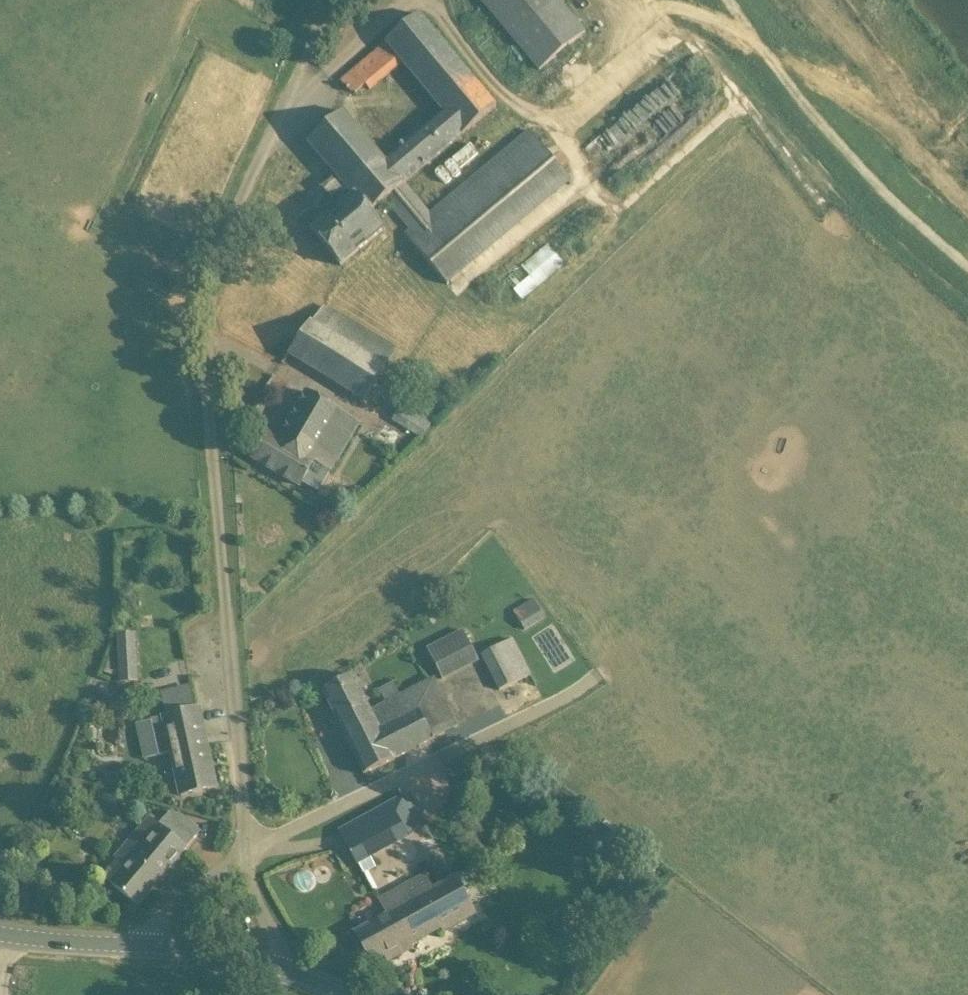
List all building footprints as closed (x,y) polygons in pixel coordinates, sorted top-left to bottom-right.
[(539,71),(586,31),(561,0),(479,0),(539,71)] [(371,213),(385,201),(410,231),(405,235),(448,285),(570,183),(528,132),(431,214),(406,183),(497,106),(420,15),(341,81),(351,93),(356,94),(366,86),(369,89),(385,77),(403,61),(445,111),(386,161),(343,112),(308,143),(338,177),(324,188),(333,199),(341,192),(344,195),(322,214),(327,219),(312,232),(313,234),(312,235),(310,240),(316,247),(321,246),(323,245),(341,267),(385,229),(371,213)] [(446,169),(453,178),(457,178),(461,174),(461,171),(453,162),(450,161),(446,165),(446,169)] [(440,169),(436,173),(436,176),(445,184),(448,184),(452,180),(452,177),(443,168),(440,169)] [(524,300),(566,261),(548,241),(506,280),(524,300)] [(289,355),(363,404),(383,370),(311,321),(289,355)] [(360,422),(307,392),(279,440),(268,434),(253,459),(300,486),(316,461),(332,470),(360,422)] [(435,418),(404,400),(391,422),(422,439),(435,418)] [(267,407),(256,402),(255,401),(245,421),(255,426),(267,407)] [(535,601),(515,613),(525,630),(545,618),(535,601)] [(444,678),(481,660),(466,628),(428,646),(444,678)] [(118,635),(119,663),(120,683),(138,682),(136,634),(118,635)] [(515,638),(482,653),(499,690),(531,675),(515,638)] [(434,680),(401,696),(394,682),(379,690),(386,704),(371,711),(354,676),(323,691),(364,774),(431,739),(433,739),(458,726),(434,680)] [(193,684),(159,692),(164,713),(197,706),(193,684)] [(96,699),(105,704),(111,691),(102,686),(96,699)] [(181,796),(217,788),(199,708),(151,719),(159,755),(171,752),(181,796)] [(409,837),(428,826),(410,794),(391,804),(409,837)] [(160,824),(150,815),(113,858),(117,860),(102,877),(111,884),(138,907),(199,835),(171,811),(160,824)] [(377,867),(371,858),(353,825),(339,833),(357,865),(359,864),(365,874),(377,867)] [(44,873),(40,882),(54,889),(57,882),(52,879),(53,877),(44,873)] [(455,878),(434,889),(425,874),(378,899),(387,916),(355,934),(372,964),(385,957),(388,962),(411,949),(409,946),(439,929),(442,934),(476,915),(455,878)] [(16,881),(9,895),(20,900),(26,886),(16,881)]
